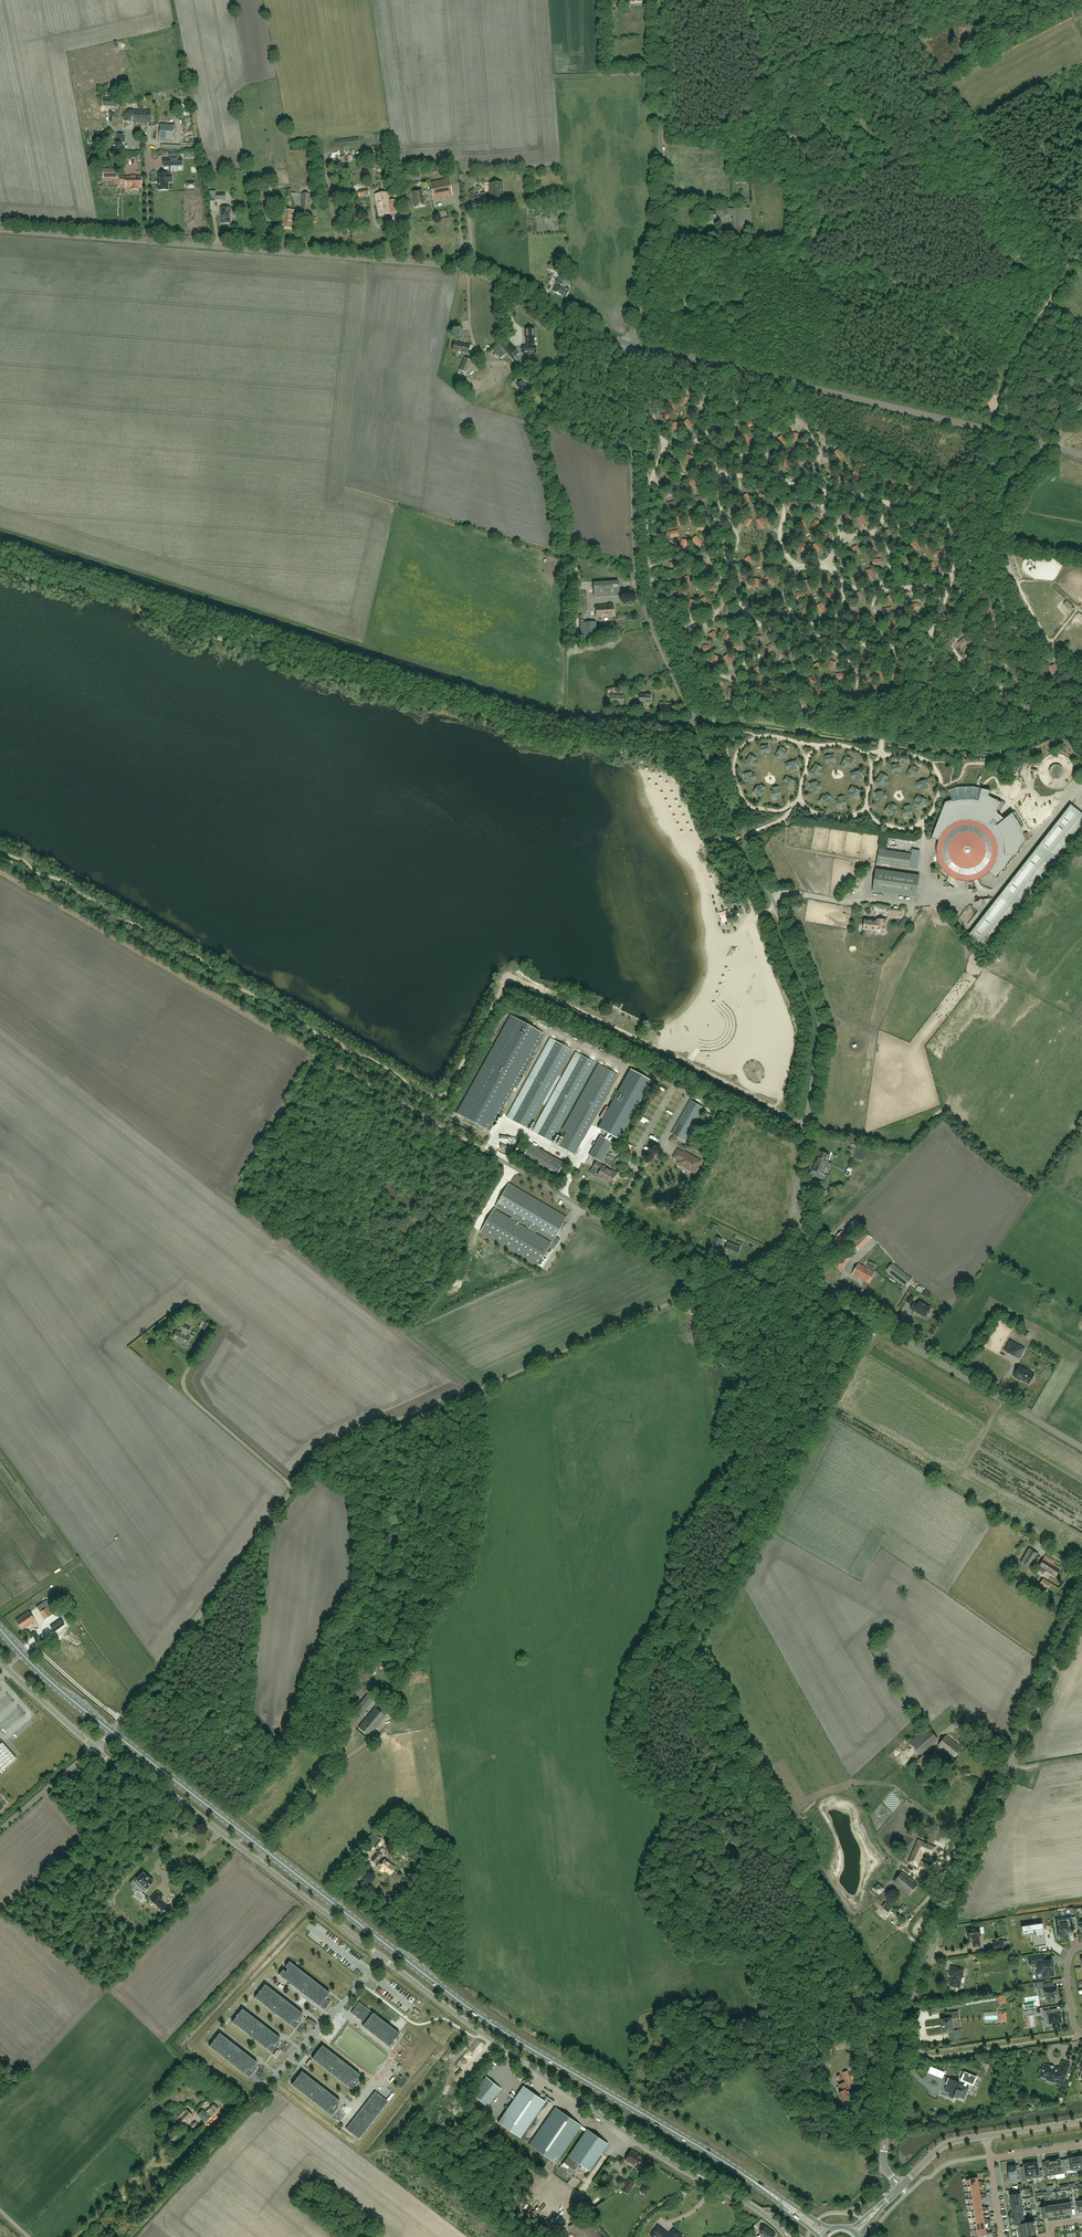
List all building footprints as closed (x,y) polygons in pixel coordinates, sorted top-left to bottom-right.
[(173,81),(162,83),(165,98),(176,96),(173,81)] [(124,121),(134,121),(134,123),(150,124),(151,111),(134,110),(134,112),(125,111),(124,121)] [(116,143),(125,143),(125,135),(117,134),(116,143)] [(172,175),(167,175),(167,173),(158,174),(159,190),(168,189),(168,182),(172,182),(172,175)] [(138,187),(141,187),(141,177),(121,177),(121,184),(126,184),(126,187),(132,187),(132,190),(138,190),(138,187)] [(449,179),(430,183),(432,197),(452,193),(449,179)] [(490,203),(504,202),(503,182),(489,183),(489,189),(490,203)] [(415,207),(425,205),(422,189),(412,191),(415,207)] [(395,200),(389,201),(387,192),(375,194),(379,216),(398,213),(395,200)] [(260,214),(267,213),(263,195),(256,196),(260,214)] [(745,225),(751,224),(750,208),(741,208),(740,206),(724,207),(724,215),(733,214),(734,234),(732,234),(732,238),(745,237),(745,225)] [(222,223),(230,222),(229,212),(230,212),(230,207),(221,207),(221,214),(222,214),(222,223)] [(293,229),(294,211),(283,210),(282,220),(277,220),(276,227),(281,227),(281,228),(293,229)] [(707,221),(717,221),(717,211),(706,211),(707,221)] [(565,269),(556,265),(554,270),(563,275),(565,269)] [(561,294),(566,296),(570,289),(564,287),(565,286),(560,285),(563,280),(559,278),(557,283),(558,283),(554,291),(561,295),(561,294)] [(534,337),(534,328),(525,328),(526,338),(527,347),(522,347),(523,353),(536,352),(536,346),(534,346),(534,338),(534,337)] [(511,354),(516,349),(507,340),(502,344),(511,354)] [(453,350),(463,352),(468,353),(470,345),(455,342),(453,350)] [(469,367),(462,364),(459,370),(466,373),(469,367)] [(528,386),(522,380),(517,385),(526,395),(533,388),(530,384),(528,386)] [(671,409),(675,405),(671,400),(667,404),(671,409)] [(771,421),(774,417),(768,413),(765,417),(771,421)] [(728,423),(732,419),(728,414),(724,418),(728,423)] [(692,424),(688,419),(684,423),(688,428),(692,424)] [(822,438),(826,435),(822,430),(817,433),(822,438)] [(745,432),(740,436),(745,441),(749,437),(745,432)] [(778,441),(783,446),(787,442),(783,437),(778,441)] [(719,449),(714,444),(710,447),(714,453),(719,449)] [(836,454),(840,459),(844,456),(840,450),(836,454)] [(796,460),(800,465),(804,461),(800,456),(796,460)] [(676,467),(680,463),(676,458),(672,462),(676,467)] [(877,470),(881,473),(886,469),(882,465),(877,470)] [(859,476),(855,471),(851,474),(855,480),(859,476)] [(696,483),(692,478),(688,481),(692,487),(696,483)] [(891,481),(895,487),(900,484),(896,478),(891,481)] [(965,501),(970,498),(965,493),(961,496),(965,501)] [(748,495),(743,498),(747,504),(752,501),(748,495)] [(759,495),(756,501),(761,503),(764,497),(759,495)] [(985,518),(981,513),(977,516),(981,522),(985,518)] [(843,519),(848,522),(852,517),(848,514),(843,519)] [(857,518),(860,524),(865,521),(862,515),(857,518)] [(679,526),(683,522),(679,517),(675,521),(679,526)] [(752,520),(747,517),(744,523),(749,526),(752,520)] [(765,523),(761,517),(757,520),(760,526),(765,523)] [(802,530),(807,527),(804,521),(799,524),(802,530)] [(812,527),(816,530),(820,524),(815,521),(812,527)] [(701,541),(696,536),(692,540),(697,544),(701,541)] [(912,546),(916,551),(920,547),(916,542),(912,546)] [(804,552),(807,546),(802,543),(799,549),(804,552)] [(820,549),(816,543),(811,546),(815,552),(820,549)] [(856,556),(861,553),(858,547),(853,550),(856,556)] [(870,555),(874,550),(869,547),(866,553),(870,555)] [(746,561),(751,565),(755,561),(750,557),(746,561)] [(932,562),(928,566),(932,571),(937,567),(932,562)] [(858,577),(861,571),(856,569),(853,575),(858,577)] [(874,575),(870,569),(866,572),(869,578),(874,575)] [(774,579),(769,575),(765,578),(770,583),(774,579)] [(693,582),(689,577),(684,580),(688,586),(693,582)] [(805,583),(808,589),(813,586),(810,581),(805,583)] [(821,581),(818,587),(822,589),(826,584),(821,581)] [(594,597),(619,595),(618,582),(593,583),(594,597)] [(861,601),(866,598),(862,592),(857,596),(861,601)] [(897,600),(893,595),(888,598),(893,603),(897,600)] [(700,601),(704,606),(708,603),(704,597),(700,601)] [(963,607),(968,604),(965,598),(960,601),(963,607)] [(973,604),(978,607),(981,601),(976,598),(973,604)] [(1075,608),(1066,601),(1062,606),(1071,613),(1075,608)] [(813,606),(808,603),(804,609),(809,611),(813,606)] [(822,603),(817,606),(820,612),(825,609),(822,603)] [(614,616),(613,605),(596,606),(596,617),(614,616)] [(773,617),(777,611),(773,608),(769,614),(773,617)] [(790,615),(787,609),(781,611),(785,618),(790,615)] [(913,620),(909,615),(905,618),(909,623),(913,620)] [(876,622),(872,616),(867,620),(871,625),(876,622)] [(960,626),(965,629),(968,623),(963,620),(960,626)] [(981,626),(978,620),(973,623),(976,629),(981,626)] [(593,635),(592,622),(580,622),(581,636),(593,635)] [(697,624),(691,628),(693,632),(699,629),(697,624)] [(718,638),(714,632),(710,635),(714,641),(718,638)] [(959,642),(963,646),(968,642),(965,637),(959,642)] [(1002,646),(1006,642),(1002,637),(997,641),(1002,646)] [(773,643),(767,647),(770,652),(776,648),(773,643)] [(967,651),(972,654),(976,648),(971,645),(967,651)] [(791,654),(794,660),(799,658),(796,652),(791,654)] [(724,657),(728,663),(732,660),(728,654),(724,657)] [(1018,657),(1014,660),(1018,665),(1023,662),(1018,657)] [(823,669),(819,664),(815,667),(819,673),(823,669)] [(936,673),(940,669),(935,664),(931,668),(936,673)] [(763,672),(759,667),(755,671),(759,676),(763,672)] [(1062,673),(1066,677),(1070,672),(1066,668),(1062,673)] [(876,675),(879,681),(884,678),(881,672),(876,675)] [(892,673),(889,678),(893,681),(897,675),(892,673)] [(721,679),(715,683),(718,688),(724,684),(721,679)] [(831,687),(835,693),(839,689),(835,684),(831,687)] [(959,689),(954,684),(950,688),(955,693),(959,689)] [(772,690),(777,695),(781,692),(776,687),(772,690)] [(1050,688),(1046,693),(1050,697),(1054,691),(1050,688)] [(651,703),(652,694),(640,694),(640,703),(651,703)] [(879,694),(875,700),(880,703),(884,697),(879,694)] [(611,704),(624,704),(624,695),(611,695),(611,704)] [(893,695),(888,697),(892,703),(897,701),(893,695)] [(990,700),(986,695),(982,699),(986,704),(990,700)] [(1002,724),(1006,720),(1002,715),(998,719),(1002,724)] [(768,753),(770,753),(769,747),(765,748),(765,746),(760,747),(763,757),(768,755),(768,753)] [(782,757),(784,758),(787,753),(784,751),(785,750),(781,747),(776,756),(781,759),(782,757)] [(833,763),(835,762),(834,757),(831,757),(830,755),(826,757),(828,766),(834,765),(833,763)] [(756,761),(757,759),(752,756),(750,759),(748,758),(746,762),(755,767),(758,762),(756,761)] [(847,766),(849,767),(852,762),(849,761),(850,759),(846,757),(841,765),(846,768),(847,766)] [(1017,772),(1020,766),(1021,764),(1013,760),(1008,769),(1016,773),(1017,772)] [(789,769),(790,771),(795,770),(795,767),(797,766),(795,762),(786,764),(787,770),(789,769)] [(821,770),(822,768),(817,765),(816,768),(814,767),(812,771),(820,776),(823,771),(821,770)] [(899,772),(901,772),(900,766),(897,767),(896,765),(892,766),(894,776),(900,774),(899,772)] [(913,776),(915,777),(918,772),(915,770),(916,768),(912,766),(907,775),(912,777),(913,776)] [(855,778),(855,781),(861,779),(860,776),(862,776),(861,771),(851,773),(852,779),(855,778)] [(752,775),(752,773),(746,774),(747,777),(745,778),(746,782),(756,780),(754,774),(752,775)] [(887,780),(888,778),(883,775),(881,777),(879,776),(877,780),(886,786),(889,781),(887,780)] [(786,783),(785,785),(790,788),(791,785),(793,786),(796,782),(787,777),(784,782),(786,783)] [(920,788),(921,790),(927,788),(926,785),(928,785),(927,780),(917,783),(918,788),(920,788)] [(818,784),(817,782),(812,783),(812,787),(810,787),(812,791),(821,789),(820,784),(818,784)] [(760,787),(758,786),(755,791),(758,793),(757,794),(761,797),(766,788),(761,785),(760,787)] [(851,792),(850,794),(855,797),(857,794),(859,795),(861,791),(852,786),(849,791),(851,792)] [(774,790),(772,791),(773,797),(776,796),(777,798),(781,797),(779,787),(773,788),(774,790)] [(1019,850),(1025,842),(1023,834),(1021,834),(1020,828),(1021,828),(1012,814),(1003,819),(996,813),(1002,804),(992,799),(992,798),(989,796),(991,791),(982,789),(974,787),(957,788),(949,790),(952,801),(945,802),(932,838),(939,841),(938,842),(938,844),(937,845),(937,847),(937,849),(937,850),(937,852),(937,853),(937,855),(937,857),(938,858),(938,860),(939,861),(939,863),(940,864),(941,866),(942,867),(942,869),(943,870),(944,871),(946,872),(947,873),(948,875),(949,876),(951,876),(952,877),(953,878),(955,879),(956,879),(958,880),(959,880),(961,881),(963,881),(964,881),(966,881),(967,882),(969,881),(970,881),(972,881),(973,881),(974,881),(976,880),(977,880),(979,879),(980,879),(982,878),(983,877),(984,876),(986,875),(987,874),(988,873),(989,872),(996,878),(1007,866),(1006,865),(1013,856),(1014,857),(1020,850),(1019,850)] [(883,794),(883,791),(877,793),(878,796),(876,797),(877,801),(887,798),(885,793),(883,794)] [(825,796),(823,795),(820,800),(823,802),(822,804),(826,806),(831,797),(826,795),(825,796)] [(839,800),(837,801),(838,806),(842,805),(842,807),(846,806),(844,796),(838,798),(839,800)] [(924,805),(927,801),(918,796),(915,801),(917,802),(916,804),(921,807),(923,804),(924,805)] [(891,806),(889,805),(886,810),(889,812),(888,813),(892,816),(897,807),(892,804),(891,806)] [(905,809),(903,810),(904,816),(907,815),(908,817),(912,816),(910,806),(904,807),(905,809)] [(1081,832),(1081,813),(1073,807),(971,938),(989,951),(1081,832)] [(912,854),(879,849),(877,862),(910,867),(912,854)] [(912,849),(912,850),(912,852),(912,854),(910,867),(917,869),(920,851),(912,849)] [(876,869),(873,891),(917,897),(920,875),(876,869)] [(900,926),(906,931),(912,922),(906,918),(900,926)] [(876,930),(885,931),(886,920),(877,919),(877,922),(864,920),(863,930),(876,931),(876,930)] [(457,1113),(489,1131),(498,1116),(501,1118),(504,1113),(500,1111),(543,1034),(511,1016),(457,1113)] [(528,1129),(571,1050),(554,1040),(510,1119),(528,1129)] [(595,1063),(579,1054),(536,1133),(552,1142),(595,1063)] [(574,1154),(582,1140),(618,1075),(602,1067),(566,1131),(558,1146),(574,1154)] [(630,1069),(598,1128),(602,1130),(601,1133),(605,1135),(606,1132),(619,1140),(651,1081),(630,1069)] [(684,1140),(703,1107),(691,1100),(672,1133),(684,1140)] [(600,1135),(589,1155),(601,1162),(612,1142),(600,1135)] [(681,1146),(685,1140),(675,1135),(671,1141),(681,1146)] [(563,1163),(530,1144),(522,1159),(555,1178),(563,1163)] [(695,1173),(701,1161),(684,1151),(683,1152),(678,1149),(673,1157),(679,1160),(678,1163),(695,1173)] [(830,1155),(820,1151),(813,1170),(817,1171),(819,1172),(823,1174),(826,1167),(825,1167),(827,1161),(828,1162),(830,1155)] [(600,1170),(596,1176),(596,1177),(599,1178),(609,1184),(614,1176),(616,1173),(606,1167),(603,1165),(603,1166),(596,1161),(593,1166),(600,1170)] [(808,1186),(817,1187),(824,1188),(824,1182),(818,1181),(809,1180),(808,1186)] [(494,1209),(480,1231),(538,1265),(549,1247),(554,1249),(556,1246),(557,1243),(560,1239),(555,1237),(560,1228),(563,1222),(566,1218),(514,1187),(509,1184),(495,1206),(512,1216),(521,1222),(527,1225),(537,1231),(553,1240),(551,1243),(536,1233),(525,1227),(520,1224),(511,1218),(494,1209)] [(842,1231),(838,1235),(845,1243),(850,1239),(842,1231)] [(719,1249),(723,1240),(716,1237),(712,1246),(719,1249)] [(859,1249),(865,1243),(859,1237),(853,1243),(859,1249)] [(737,1256),(740,1249),(741,1247),(735,1245),(728,1242),(727,1244),(724,1251),(737,1256)] [(833,1264),(843,1270),(852,1255),(843,1249),(833,1264)] [(868,1282),(874,1272),(859,1263),(853,1273),(868,1282)] [(906,1286),(912,1279),(892,1263),(887,1271),(906,1286)] [(914,1303),(910,1308),(914,1311),(915,1310),(926,1316),(927,1316),(928,1316),(930,1313),(930,1312),(929,1311),(931,1308),(919,1301),(917,1305),(914,1303)] [(188,1333),(191,1328),(182,1324),(180,1328),(182,1330),(181,1333),(176,1330),(173,1338),(186,1344),(190,1337),(186,1335),(187,1332),(188,1333)] [(1017,1350),(1022,1353),(1025,1348),(1010,1340),(1004,1350),(1009,1353),(1012,1347),(1017,1350)] [(1022,1380),(1029,1384),(1035,1374),(1030,1372),(1031,1371),(1020,1365),(1014,1376),(1020,1380),(1020,1379),(1023,1380),(1022,1380)] [(1037,1553),(1029,1548),(1021,1563),(1029,1567),(1037,1553)] [(1045,1571),(1055,1577),(1061,1568),(1052,1563),(1054,1561),(1045,1556),(1039,1566),(1041,1567),(1040,1568),(1039,1570),(1043,1573),(1045,1571)] [(1047,1588),(1051,1583),(1044,1578),(1040,1583),(1047,1588)] [(45,1619),(55,1612),(51,1605),(40,1612),(45,1619)] [(22,1629),(35,1621),(29,1611),(16,1620),(22,1629)] [(61,1619),(50,1627),(54,1632),(65,1624),(61,1619)] [(62,1636),(59,1638),(62,1643),(71,1637),(68,1632),(62,1637),(62,1636)] [(364,1712),(374,1700),(367,1694),(357,1707),(364,1712)] [(369,1736),(386,1716),(375,1707),(358,1727),(369,1736)] [(921,1755),(939,1739),(932,1731),(933,1730),(928,1725),(909,1741),(921,1755)] [(954,1758),(962,1748),(946,1735),(938,1745),(954,1758)] [(0,1744),(0,1773),(17,1758),(3,1742),(0,1744)] [(938,1763),(942,1757),(935,1752),(931,1757),(938,1763)] [(925,1765),(931,1760),(925,1754),(914,1763),(920,1770),(925,1765)] [(950,1785),(958,1775),(954,1772),(946,1782),(950,1785)] [(945,1783),(940,1790),(945,1793),(950,1786),(945,1783)] [(371,1839),(368,1843),(374,1847),(377,1844),(381,1839),(375,1834),(371,1839)] [(913,1856),(909,1860),(914,1864),(917,1866),(924,1851),(932,1854),(935,1847),(918,1840),(919,1841),(916,1845),(917,1846),(914,1850),(915,1851),(911,1855),(913,1856)] [(376,1863),(382,1854),(379,1851),(372,1860),(376,1863)] [(393,1876),(396,1871),(394,1869),(395,1868),(385,1860),(382,1864),(380,1863),(377,1867),(382,1871),(384,1869),(390,1874),(393,1876)] [(153,1882),(154,1881),(153,1881),(150,1878),(147,1875),(147,1876),(144,1872),(143,1872),(137,1879),(136,1879),(137,1880),(144,1886),(142,1889),(144,1891),(146,1888),(147,1889),(147,1888),(153,1882)] [(910,1894),(918,1885),(902,1872),(894,1881),(910,1894)] [(156,1904),(160,1909),(165,1904),(160,1900),(163,1897),(159,1892),(151,1900),(155,1904),(156,1904)] [(886,1902),(882,1907),(889,1912),(892,1907),(886,1902)] [(1066,1918),(1060,1919),(1056,1919),(1058,1933),(1058,1934),(1063,1938),(1066,1933),(1067,1933),(1069,1932),(1073,1932),(1071,1917),(1066,1918)] [(1044,1929),(1043,1924),(1043,1923),(1033,1924),(1032,1924),(1032,1925),(1022,1927),(1022,1928),(1023,1935),(1028,1934),(1029,1934),(1029,1933),(1034,1932),(1036,1932),(1038,1946),(1046,1945),(1044,1932),(1043,1932),(1043,1931),(1042,1929),(1044,1929)] [(981,1936),(979,1926),(974,1927),(975,1928),(967,1929),(968,1937),(972,1937),(974,1946),(980,1945),(979,1936),(981,1936)] [(1003,1941),(993,1942),(994,1950),(1004,1948),(1003,1941)] [(1045,1976),(1054,1975),(1053,1969),(1053,1968),(1052,1964),(1053,1964),(1053,1963),(1052,1963),(1052,1960),(1046,1961),(1045,1955),(1040,1956),(1028,1958),(1029,1964),(1037,1963),(1038,1971),(1038,1973),(1043,1972),(1043,1977),(1045,1976)] [(330,1992),(289,1961),(285,1966),(288,1968),(286,1971),(283,1969),(279,1974),(325,2010),(331,2002),(325,1998),(330,1992)] [(964,1969),(951,1966),(949,1975),(952,1976),(951,1979),(950,1980),(949,1983),(950,1984),(950,1985),(960,1988),(964,1969)] [(1036,1983),(1036,1985),(1042,1984),(1043,1988),(1044,1988),(1045,1996),(1046,1995),(1047,2000),(1048,2000),(1048,2002),(1054,2001),(1054,1999),(1055,1999),(1054,1994),(1058,1994),(1057,1990),(1057,1988),(1055,1988),(1055,1986),(1054,1986),(1053,1982),(1042,1984),(1042,1982),(1041,1983),(1042,1984),(1040,1984),(1040,1983),(1036,1983)] [(303,2013),(265,1984),(255,1997),(295,2029),(301,2021),(299,2018),(303,2013)] [(400,2033),(360,2002),(351,2013),(365,2023),(362,2026),(389,2047),(400,2033)] [(280,2037),(243,2008),(232,2022),(272,2053),(279,2045),(276,2043),(280,2037)] [(1052,2023),(1053,2030),(1061,2028),(1060,2022),(1061,2022),(1060,2016),(1059,2016),(1058,2013),(1052,2014),(1051,2010),(1044,2011),(1045,2019),(1049,2018),(1050,2023),(1052,2023)] [(950,2018),(941,2019),(943,2033),(954,2031),(952,2019),(959,2018),(958,2012),(949,2013),(950,2018)] [(666,2044),(673,2038),(668,2032),(661,2038),(660,2037),(653,2043),(660,2052),(668,2046),(666,2044)] [(257,2062),(220,2033),(209,2046),(249,2077),(256,2069),(253,2067),(257,2062)] [(360,2074),(322,2045),(312,2058),(352,2090),(359,2082),(356,2079),(360,2074)] [(1050,2066),(1044,2064),(1042,2070),(1044,2070),(1042,2075),(1048,2078),(1049,2076),(1055,2079),(1055,2080),(1054,2080),(1054,2081),(1062,2084),(1070,2064),(1063,2062),(1059,2070),(1054,2068),(1053,2068),(1050,2067),(1050,2066)] [(940,2077),(942,2071),(933,2067),(930,2073),(940,2077)] [(340,2100),(302,2071),(292,2085),(332,2116),(338,2108),(335,2106),(340,2100)] [(949,2094),(954,2096),(959,2097),(964,2099),(969,2087),(966,2086),(968,2082),(969,2082),(973,2084),(976,2077),(965,2072),(962,2079),(964,2080),(965,2081),(964,2085),(959,2084),(960,2082),(948,2078),(946,2084),(952,2086),(949,2094)] [(501,2088),(499,2087),(487,2077),(476,2090),(473,2094),(488,2106),(498,2093),(497,2093),(501,2088)] [(850,2098),(848,2094),(849,2093),(848,2091),(849,2090),(848,2089),(847,2089),(844,2082),(839,2084),(842,2090),(839,2092),(843,2101),(850,2098)] [(521,2137),(546,2101),(524,2085),(498,2121),(521,2137)] [(389,2102),(375,2091),(346,2129),(359,2139),(389,2102)] [(184,2125),(192,2115),(186,2109),(185,2111),(182,2108),(172,2119),(176,2123),(179,2120),(184,2125)] [(529,2144),(541,2152),(556,2163),(581,2126),(554,2108),(529,2144)] [(206,2122),(210,2116),(202,2109),(198,2114),(206,2122)] [(590,2170),(608,2144),(586,2129),(568,2156),(590,2170)] [(647,2159),(631,2149),(625,2160),(641,2169),(647,2159)] [(1078,2172),(1077,2168),(1076,2157),(1073,2158),(1073,2157),(1069,2157),(1069,2158),(1070,2166),(1065,2166),(1066,2173),(1078,2172)] [(1058,2158),(1053,2159),(1056,2175),(1066,2173),(1065,2166),(1061,2167),(1060,2159),(1058,2159),(1058,2158)] [(1044,2169),(1045,2176),(1056,2175),(1053,2159),(1049,2159),(1049,2160),(1046,2161),(1048,2169),(1044,2169)] [(1025,2172),(1021,2173),(1022,2181),(1027,2181),(1027,2179),(1033,2178),(1031,2162),(1027,2163),(1027,2164),(1024,2164),(1024,2166),(1025,2172)] [(1031,2162),(1033,2178),(1043,2177),(1042,2170),(1039,2170),(1038,2162),(1035,2162),(1031,2162)] [(1009,2165),(1009,2178),(1013,2177),(1014,2180),(1018,2179),(1018,2180),(1021,2179),(1020,2172),(1017,2172),(1016,2164),(1009,2165)] [(966,2179),(967,2186),(978,2184),(979,2186),(982,2185),(982,2182),(978,2183),(977,2177),(970,2178),(970,2179),(966,2179)] [(632,2185),(626,2182),(621,2189),(627,2193),(632,2185)] [(169,2189),(166,2186),(160,2191),(164,2195),(169,2189)] [(569,2226),(577,2236),(602,2236),(585,2214),(569,2226)] [(1027,2229),(1037,2227),(1037,2225),(1036,2221),(1026,2222),(1027,2229)] [(1027,2229),(1026,2222),(1024,2222),(1024,2223),(1016,2224),(1016,2228),(1017,2230),(1027,2229)] [(682,2236),(674,2229),(669,2235),(658,2226),(651,2235),(654,2236),(681,2236),(682,2236)] [(775,2234),(765,2226),(760,2232),(766,2236),(773,2236),(775,2234)] [(1027,2229),(1028,2235),(1038,2234),(1037,2229),(1038,2229),(1037,2227),(1027,2229)] [(985,2228),(974,2229),(975,2236),(979,2236),(980,2236),(986,2236),(985,2228)]
